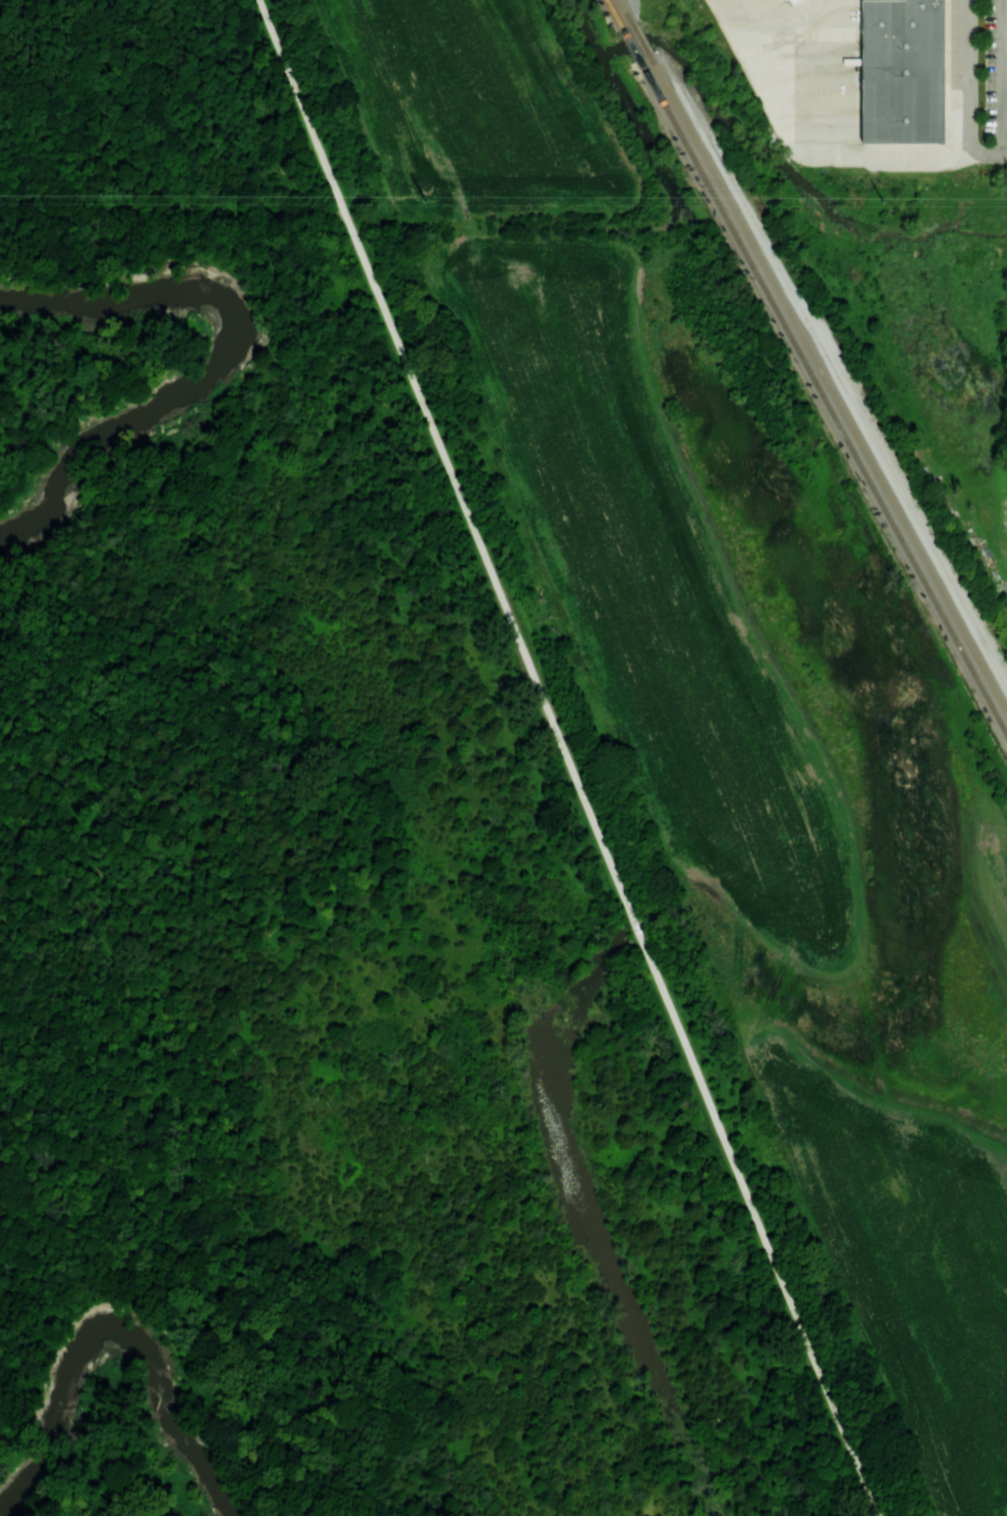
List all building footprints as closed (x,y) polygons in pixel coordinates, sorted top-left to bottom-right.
[(864,142),(864,0),(906,0),(944,0),(944,142),(864,142)]
